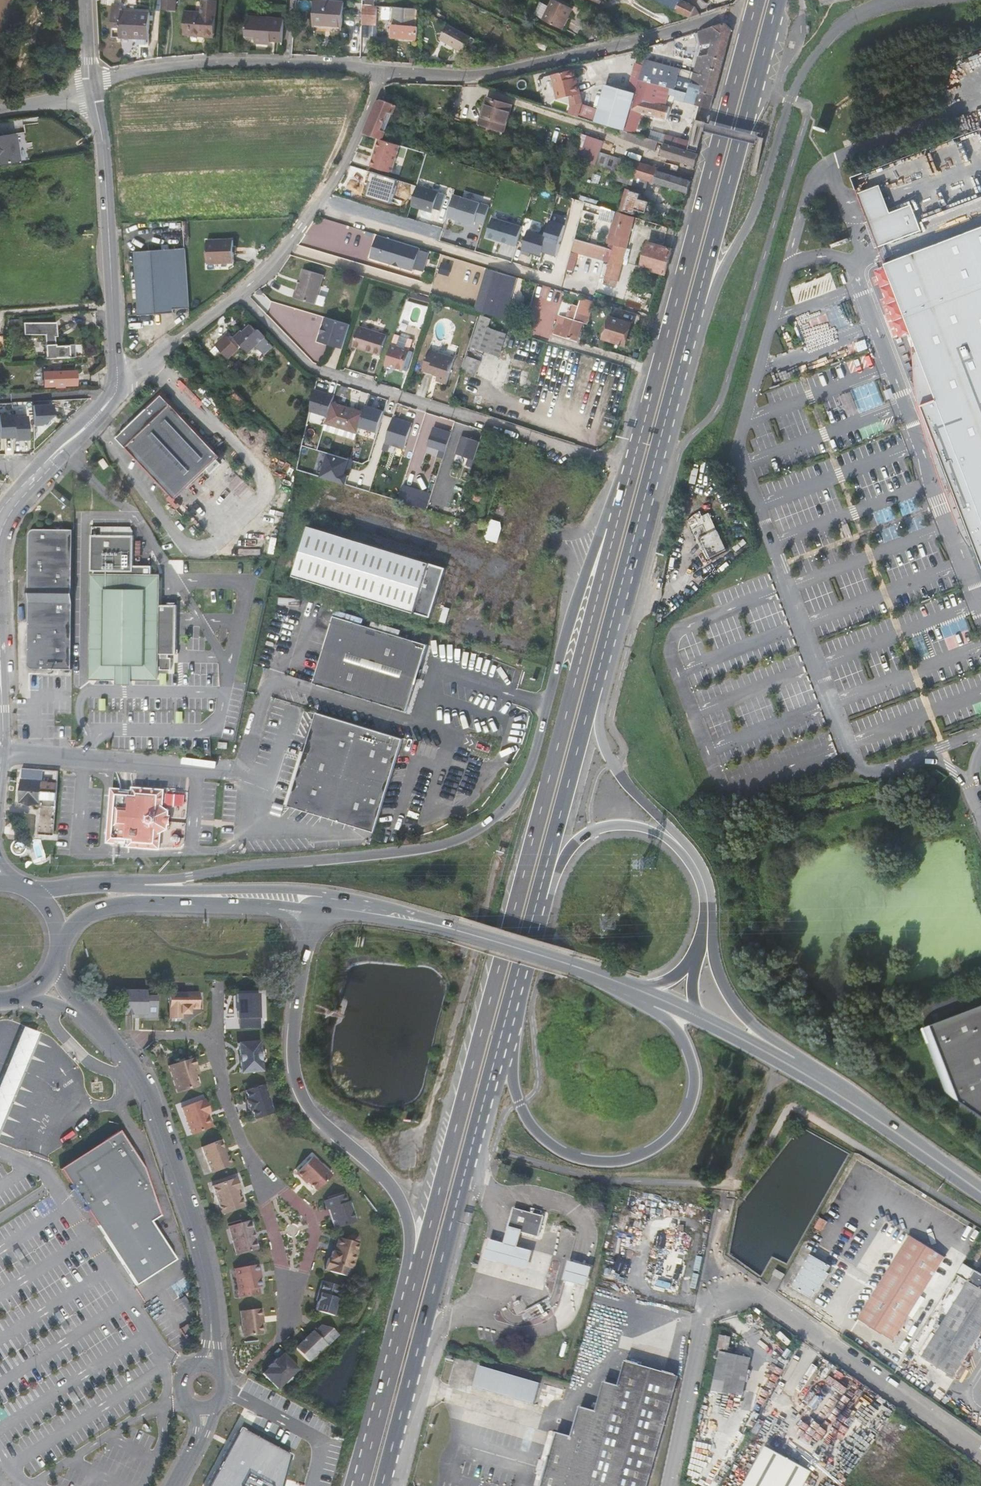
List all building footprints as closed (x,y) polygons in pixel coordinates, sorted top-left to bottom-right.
[(203,13),(185,11),(184,34),(215,37),(217,0),(210,0),(204,0),(203,13)] [(573,9),(556,0),(553,0),(550,7),(544,19),(543,20),(563,30),(573,9)] [(662,2),(661,4),(690,18),(700,14),(695,7),(681,0),(658,0),(662,2)] [(343,29),(344,3),(317,1),(316,27),(343,29)] [(535,15),(544,19),(550,7),(541,2),(535,15)] [(150,43),(152,13),(135,11),(135,14),(123,13),(124,6),(114,5),(113,25),(122,26),(121,36),(140,38),(140,42),(150,43)] [(378,6),(366,5),(365,28),(379,29),(378,6)] [(414,26),(416,9),(384,6),(383,13),(383,17),(384,18),(394,19),(392,36),(418,39),(419,26),(414,26)] [(283,42),(285,19),(248,17),(246,35),(256,36),(255,43),(271,44),(272,41),(283,42)] [(646,60),(644,66),(637,64),(635,70),(634,70),(629,88),(632,89),(631,92),(628,91),(606,85),(599,109),(582,104),(578,117),(595,122),(621,129),(625,131),(635,133),(641,112),(667,119),(670,107),(666,106),(671,89),(683,92),(680,100),(710,108),(714,94),(723,55),(728,38),(733,19),(730,19),(724,21),(699,28),(700,41),(712,40),(709,51),(697,53),(694,73),(646,60)] [(463,51),(471,36),(449,25),(442,39),(463,51)] [(546,51),(550,43),(537,37),(533,45),(546,51)] [(577,83),(574,70),(553,75),(558,99),(572,96),(581,94),(578,83),(577,83)] [(583,103),(581,94),(572,96),(573,106),(570,114),(578,117),(582,104),(583,103)] [(513,105),(488,98),(480,124),(488,126),(503,131),(504,131),(513,105)] [(379,139),(382,140),(394,110),(397,104),(384,100),(373,137),(379,139)] [(397,104),(394,110),(404,113),(406,107),(397,104)] [(502,136),(503,131),(488,126),(486,131),(502,136)] [(625,131),(621,129),(619,137),(640,145),(642,136),(635,133),(625,131)] [(19,160),(15,133),(0,134),(0,162),(19,160)] [(573,159),(596,165),(600,153),(604,142),(581,134),(573,159)] [(659,141),(642,136),(640,145),(656,150),(659,141)] [(679,147),(687,148),(689,138),(682,136),(679,147)] [(371,166),(392,173),(400,145),(382,140),(379,139),(371,166)] [(698,154),(664,143),(661,155),(695,166),(698,154)] [(596,165),(618,172),(622,160),(600,153),(596,165)] [(647,181),(653,183),(657,171),(658,172),(659,169),(636,162),(632,177),(647,181)] [(653,183),(687,194),(691,182),(658,172),(657,171),(653,183)] [(365,196),(391,204),(398,180),(372,172),(365,196)] [(645,190),(647,181),(632,177),(619,173),(616,181),(645,190)] [(879,245),(922,230),(912,203),(890,211),(885,199),(880,183),(858,191),(864,207),(879,245)] [(411,206),(433,213),(434,209),(441,211),(446,194),(418,185),(411,206)] [(621,210),(635,214),(637,210),(647,213),(650,202),(640,199),(641,194),(627,189),(621,210)] [(484,224),(490,206),(454,195),(447,217),(474,225),(475,221),(484,224)] [(572,209),(581,212),(584,202),(575,199),(572,209)] [(600,215),(603,207),(585,202),(583,210),(600,215)] [(615,286),(635,217),(603,207),(600,215),(599,219),(613,223),(609,240),(612,241),(609,249),(614,250),(605,283),(615,286)] [(496,210),(495,215),(523,224),(524,220),(496,210)] [(487,237),(517,246),(522,227),(493,218),(487,237)] [(545,235),(528,230),(522,253),(530,255),(531,251),(542,255),(543,251),(557,256),(566,225),(550,220),(545,235)] [(980,477),(980,227),(885,264),(911,332),(918,349),(937,399),(921,405),(940,454),(956,448),(969,482),(980,477)] [(378,235),(371,258),(394,264),(395,262),(399,264),(399,266),(414,270),(414,268),(420,250),(421,248),(378,235)] [(236,240),(209,241),(210,263),(237,263),(236,240)] [(672,250),(648,243),(642,267),(665,274),(672,250)] [(190,308),(187,248),(172,249),(172,244),(166,245),(166,249),(138,251),(143,315),(178,312),(178,308),(190,308)] [(420,250),(414,268),(424,271),(430,252),(420,250)] [(480,301),(491,265),(488,264),(474,308),(477,309),(505,318),(508,310),(480,301)] [(519,274),(491,265),(480,301),(508,310),(519,274)] [(324,273),(304,268),(298,290),(296,289),(294,297),(316,302),(324,273)] [(817,289),(818,293),(834,290),(831,276),(790,286),(793,295),(796,294),(797,300),(807,298),(805,292),(817,289)] [(423,291),(406,286),(403,297),(419,303),(423,291)] [(590,317),(594,301),(582,297),(577,313),(590,317)] [(570,318),(584,322),(588,324),(590,317),(577,313),(573,311),(570,318)] [(499,356),(507,334),(489,328),(491,322),(492,319),(480,315),(478,324),(470,346),(499,356)] [(322,340),(328,342),(341,346),(349,321),(330,316),(329,316),(322,340)] [(554,335),(578,342),(584,322),(570,318),(566,317),(564,325),(557,323),(554,335)] [(624,345),(631,324),(610,317),(603,338),(624,345)] [(22,333),(44,333),(45,357),(54,357),(54,355),(73,354),(73,344),(54,345),(53,334),(56,334),(55,321),(22,322),(22,333)] [(509,328),(491,322),(489,328),(507,334),(509,328)] [(247,333),(242,338),(253,349),(268,335),(261,328),(259,330),(253,324),(245,332),(247,333)] [(387,336),(359,327),(354,343),(361,345),(360,349),(381,355),(387,336)] [(392,345),(410,351),(413,343),(414,343),(415,340),(414,338),(411,337),(410,338),(400,335),(401,334),(395,332),(392,345)] [(208,338),(201,344),(211,355),(218,349),(208,338)] [(253,349),(242,338),(240,339),(252,351),(253,349)] [(410,351),(392,345),(385,365),(407,371),(413,352),(410,351)] [(447,383),(455,358),(430,350),(423,370),(439,375),(437,380),(447,383)] [(468,356),(463,370),(476,374),(481,361),(468,356)] [(519,385),(522,371),(510,369),(508,384),(519,385)] [(43,371),(44,386),(51,385),(51,387),(62,387),(62,385),(75,384),(75,370),(43,371)] [(249,402),(235,387),(227,395),(241,410),(249,402)] [(312,412),(328,417),(332,403),(334,396),(317,390),(312,412)] [(161,406),(123,441),(179,502),(225,460),(172,401),(175,398),(170,392),(158,403),(161,406)] [(54,414),(53,403),(33,404),(34,424),(43,424),(54,414)] [(358,433),(364,413),(354,409),(353,410),(350,409),(350,408),(332,403),(328,417),(326,423),(358,433)] [(15,436),(13,415),(13,414),(0,414),(0,431),(0,437),(15,436)] [(15,439),(29,438),(28,415),(13,415),(15,436),(15,439)] [(244,424),(235,415),(230,419),(240,429),(244,424)] [(393,417),(392,421),(411,427),(413,423),(393,417)] [(404,449),(411,427),(392,421),(386,443),(385,443),(383,450),(389,452),(391,445),(404,449)] [(358,433),(326,423),(324,430),(355,440),(358,433)] [(434,427),(432,431),(451,437),(452,433),(434,427)] [(444,459),(451,437),(432,431),(428,446),(440,449),(437,457),(444,459)] [(457,453),(461,455),(466,438),(462,437),(457,453)] [(472,467),(480,443),(466,438),(461,455),(469,457),(466,465),(472,467)] [(940,454),(950,480),(965,522),(980,516),(980,514),(956,448),(940,454)] [(345,473),(349,459),(328,452),(320,476),(346,484),(348,475),(345,473)] [(969,482),(980,514),(980,477),(969,482)] [(691,524),(694,530),(704,525),(708,534),(717,530),(710,515),(691,524)] [(965,522),(980,561),(980,563),(980,516),(965,522)] [(485,538),(497,542),(502,526),(500,526),(501,522),(491,519),(485,538)] [(881,529),(885,541),(900,536),(896,524),(881,529)] [(704,525),(694,530),(703,549),(705,548),(710,558),(727,550),(717,530),(708,534),(704,525)] [(431,618),(447,568),(370,544),(309,526),(295,576),(342,591),(431,618)] [(132,528),(91,527),(90,573),(93,573),(93,578),(91,578),(90,681),(161,682),(161,667),(163,667),(163,670),(174,670),(174,658),(172,658),(172,655),(179,654),(178,605),(160,606),(159,578),(152,578),(151,567),(133,567),(132,538),(132,528)] [(31,670),(72,672),(72,531),(33,531),(29,533),(28,665),(31,670)] [(476,626),(486,629),(492,608),(482,605),(476,626)] [(358,617),(358,615),(337,610),(335,615),(363,622),(364,619),(358,617)] [(452,624),(473,630),(475,621),(454,614),(452,624)] [(763,620),(768,628),(776,623),(771,615),(763,620)] [(334,617),(314,682),(406,710),(416,679),(426,646),(414,642),(334,617)] [(343,722),(317,714),(307,746),(290,798),(288,807),(374,833),(403,741),(343,722)] [(229,743),(220,741),(219,748),(228,750),(229,743)] [(38,835),(54,836),(58,772),(21,769),(19,792),(41,794),(38,835)] [(163,808),(164,790),(132,788),(132,790),(111,788),(107,844),(121,844),(121,848),(160,851),(162,833),(168,830),(169,812),(163,808)] [(146,995),(146,990),(123,990),(123,1014),(146,1014),(146,1016),(156,1016),(156,995),(146,995)] [(199,1009),(199,993),(169,993),(169,1019),(182,1019),(182,1014),(190,1014),(190,1009),(199,1009)] [(239,1020),(239,1029),(260,1028),(260,1019),(263,1017),(262,1012),(260,1009),(259,1000),(238,1001),(238,1010),(236,1010),(236,1020),(239,1020)] [(927,1027),(953,1095),(980,1114),(980,1007),(927,1027)] [(15,1045),(7,1066),(23,1072),(31,1051),(39,1032),(23,1025),(15,1045)] [(241,1073),(262,1071),(262,1061),(263,1061),(263,1060),(264,1060),(264,1059),(265,1059),(265,1058),(265,1057),(265,1056),(265,1055),(265,1054),(264,1053),(263,1052),(262,1052),(262,1051),(261,1051),(260,1041),(238,1043),(241,1073)] [(169,1065),(177,1092),(199,1086),(195,1075),(193,1067),(197,1066),(195,1057),(169,1065)] [(7,1066),(0,1083),(0,1128),(14,1093),(23,1072),(7,1066)] [(250,1105),(251,1110),(254,1119),(273,1113),(269,1099),(267,1100),(265,1095),(267,1092),(265,1087),(262,1086),(262,1085),(245,1090),(248,1099),(250,1105)] [(183,1107),(193,1134),(214,1126),(209,1113),(212,1112),(206,1098),(183,1107)] [(142,1166),(117,1128),(59,1168),(136,1283),(176,1256),(151,1219),(159,1213),(142,1166)] [(226,1156),(223,1149),(220,1140),(202,1147),(212,1172),(232,1165),(228,1155),(226,1156)] [(308,1181),(317,1190),(332,1175),(312,1156),(298,1172),(298,1175),(301,1177),(304,1177),(308,1181)] [(240,1188),(237,1177),(213,1185),(222,1214),(244,1207),(241,1196),(239,1197),(236,1189),(238,1189),(240,1188)] [(349,1201),(347,1202),(344,1194),(323,1202),(329,1217),(331,1216),(335,1229),(356,1222),(349,1201)] [(509,1229),(522,1233),(538,1237),(544,1216),(534,1212),(536,1207),(532,1206),(529,1211),(515,1207),(509,1229)] [(674,1293),(690,1236),(666,1229),(669,1221),(633,1211),(626,1231),(665,1242),(652,1287),(656,1287),(654,1292),(663,1294),(665,1290),(674,1293)] [(235,1255),(257,1249),(249,1220),(227,1226),(235,1255)] [(518,1247),(522,1233),(509,1229),(505,1243),(490,1240),(484,1260),(528,1272),(534,1252),(518,1247)] [(330,1268),(329,1271),(346,1276),(348,1268),(350,1268),(357,1244),(357,1243),(358,1240),(356,1237),(352,1235),(349,1237),(348,1241),(338,1238),(334,1252),(332,1251),(330,1259),(327,1258),(325,1267),(330,1268)] [(897,1262),(885,1281),(920,1302),(948,1258),(913,1236),(897,1262)] [(980,1256),(980,1246),(980,1245),(972,1257),(978,1261),(980,1256)] [(827,1273),(831,1267),(816,1257),(797,1288),(812,1297),(816,1291),(820,1293),(831,1275),(827,1273)] [(586,1287),(591,1267),(569,1261),(564,1281),(586,1287)] [(235,1268),(240,1298),(261,1294),(259,1287),(262,1286),(260,1279),(260,1273),(261,1272),(259,1264),(235,1268)] [(775,1276),(782,1280),(785,1273),(779,1269),(775,1276)] [(315,1310),(333,1315),(342,1287),(321,1280),(318,1292),(320,1293),(317,1301),(315,1310)] [(980,1342),(980,1287),(970,1280),(952,1311),(919,1366),(946,1382),(945,1385),(952,1389),(960,1377),(979,1345),(980,1342)] [(920,1302),(885,1281),(862,1319),(896,1341),(920,1302)] [(267,1333),(264,1305),(240,1308),(244,1336),(267,1333)] [(313,1331),(312,1330),(295,1347),(307,1360),(325,1343),(326,1344),(337,1334),(331,1327),(321,1324),(313,1331)] [(728,1352),(731,1338),(721,1336),(718,1350),(728,1352)] [(731,1394),(742,1396),(751,1358),(721,1352),(713,1393),(730,1396),(731,1394)] [(279,1390),(299,1370),(284,1354),(278,1360),(277,1359),(269,1367),(270,1368),(264,1374),(279,1390)] [(677,1376),(626,1362),(619,1385),(604,1382),(596,1410),(581,1406),(573,1435),(558,1432),(543,1485),(647,1485),(655,1455),(677,1376)] [(546,1408),(552,1387),(479,1365),(472,1387),(546,1408)] [(282,1485),(284,1478),(290,1455),(248,1431),(240,1427),(208,1485),(282,1485)] [(813,1471),(767,1446),(745,1485),(805,1485),(813,1471)]
